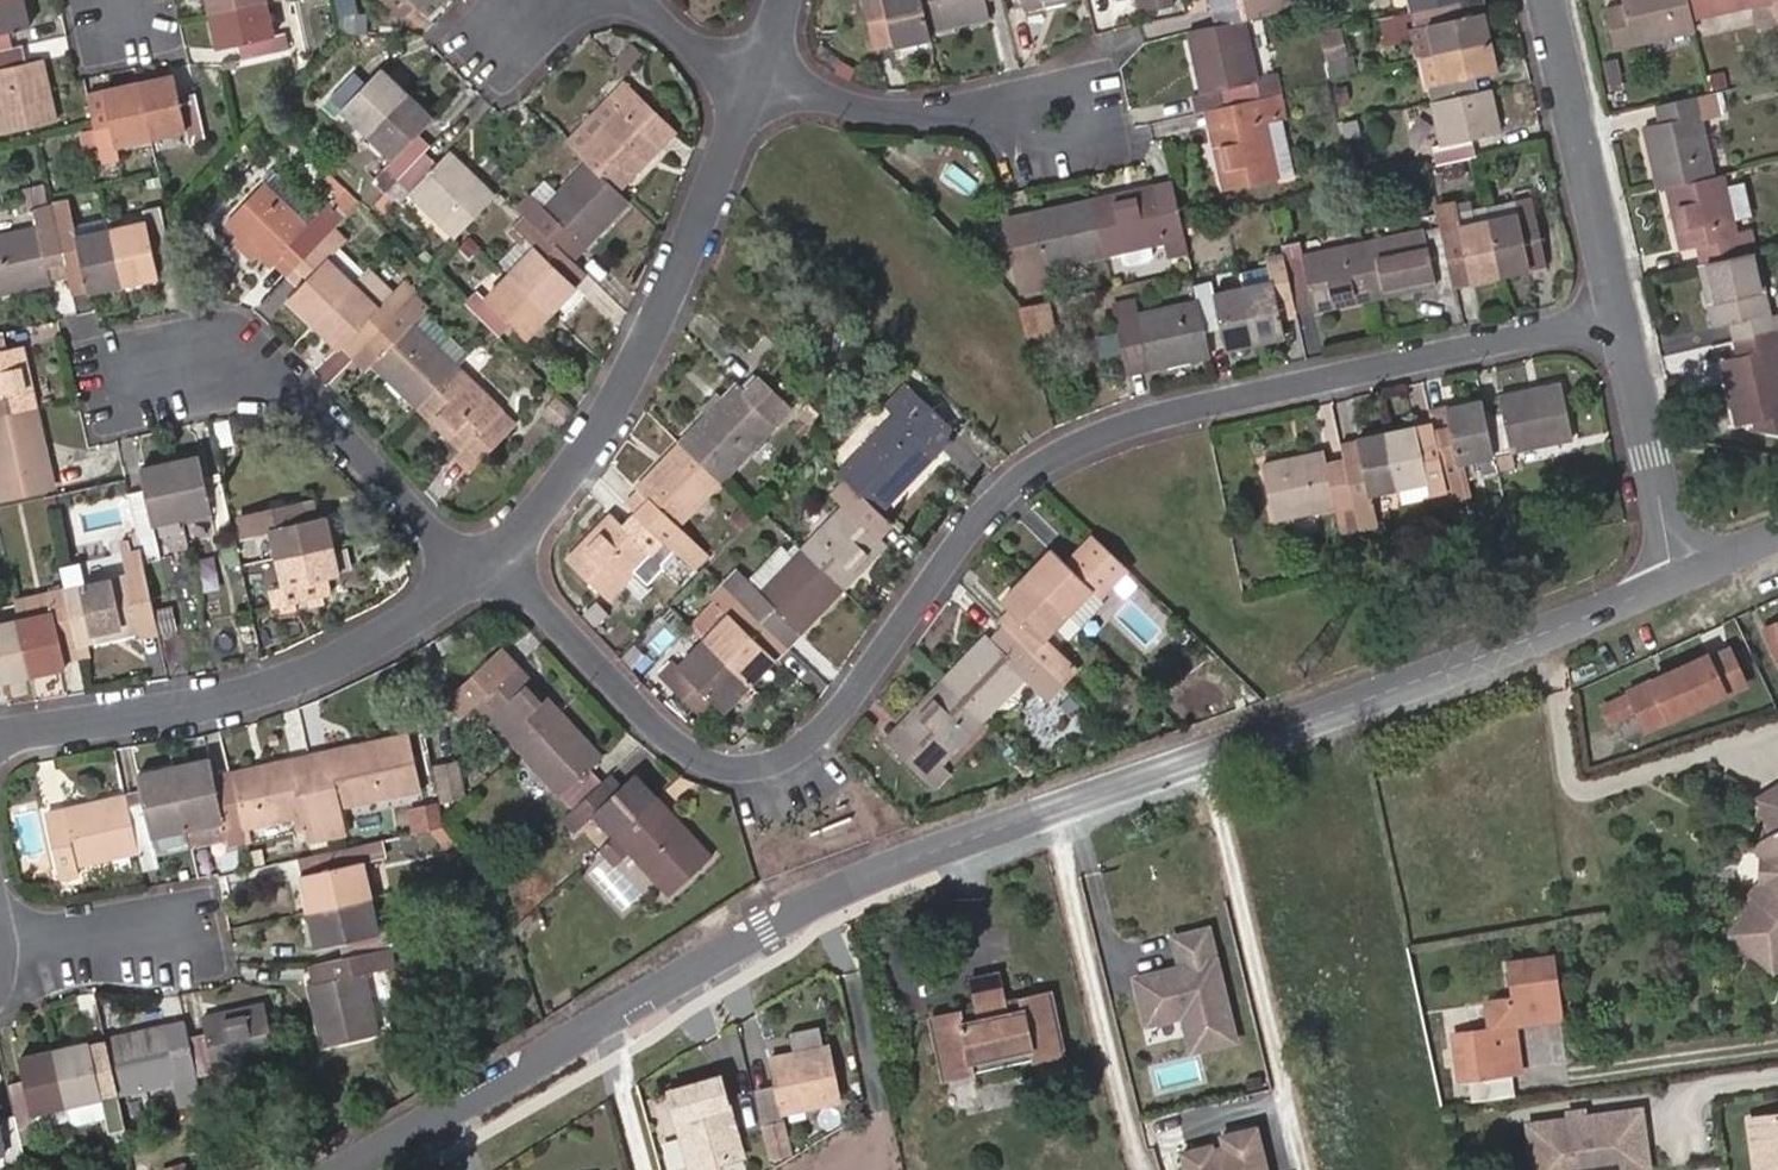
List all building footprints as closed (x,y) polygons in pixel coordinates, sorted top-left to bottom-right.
[(23,0),(0,0),(0,48),(13,45),(9,28),(28,23),(23,0)] [(209,11),(260,0),(207,0),(209,11)] [(209,11),(217,47),(241,42),(245,58),(287,48),(283,33),(276,35),(268,0),(260,0),(209,11)] [(402,17),(419,0),(386,0),(402,17)] [(929,28),(923,0),(868,0),(874,25),(889,21),(894,45),(930,36),(929,28)] [(929,28),(989,14),(986,0),(923,0),(929,28)] [(1243,18),(1271,10),(1269,0),(1210,0),(1211,6),(1214,5),(1219,23),(1243,18)] [(1411,10),(1414,24),(1406,26),(1412,58),(1420,56),(1490,41),(1483,10),(1461,14),(1458,0),(1457,0),(1411,10)] [(1457,0),(1409,0),(1411,10),(1457,0)] [(1693,21),(1688,0),(1623,0),(1626,10),(1608,14),(1617,52),(1695,32),(1693,21)] [(1693,21),(1772,2),(1771,0),(1688,0),(1693,21)] [(1243,18),(1219,23),(1185,31),(1199,91),(1218,87),(1223,105),(1261,97),(1243,18)] [(1490,41),(1420,56),(1429,100),(1480,89),(1477,74),(1497,70),(1490,41)] [(21,43),(13,45),(0,48),(0,122),(2,131),(57,118),(45,58),(26,62),(21,43)] [(340,108),(367,134),(408,91),(382,66),(366,81),(355,72),(324,104),(334,115),(340,108)] [(173,74),(138,81),(150,137),(185,128),(189,140),(205,137),(196,94),(179,97),(173,74)] [(109,112),(93,115),(94,121),(102,160),(118,156),(116,145),(150,137),(138,81),(104,88),(109,112)] [(621,82),(562,138),(580,155),(587,161),(617,189),(672,130),(621,82)] [(1480,89),(1429,100),(1439,145),(1434,146),(1438,162),(1475,154),(1471,137),(1501,129),(1492,86),(1480,89)] [(425,151),(431,145),(418,133),(434,116),(408,91),(367,134),(393,159),(357,195),(361,199),(370,208),(389,189),(425,151)] [(1261,97),(1223,105),(1204,110),(1222,189),(1277,175),(1264,116),(1285,110),(1281,92),(1261,97)] [(1656,171),(1661,193),(1672,190),(1716,180),(1698,100),(1662,109),(1666,125),(1646,130),(1651,151),(1660,149),(1664,169),(1656,171)] [(436,161),(425,151),(389,189),(399,199),(407,192),(455,235),(463,227),(495,192),(448,148),(436,161)] [(1651,151),(1656,171),(1664,169),(1660,149),(1651,151)] [(584,244),(628,199),(617,189),(587,161),(543,205),(531,193),(518,205),(525,212),(559,244),(570,232),(584,244)] [(1708,268),(1759,256),(1754,234),(1741,237),(1726,177),(1716,180),(1672,190),(1677,213),(1685,211),(1690,231),(1682,233),(1686,254),(1705,250),(1708,268)] [(1729,181),(1736,214),(1752,210),(1745,177),(1729,181)] [(273,263),(288,275),(334,227),(358,202),(342,188),(308,222),(266,182),(229,221),(270,265),(273,263)] [(1181,221),(1176,195),(1158,198),(1155,183),(1092,197),(1104,253),(1184,235),(1181,221)] [(1490,214),(1504,273),(1545,263),(1531,196),(1515,199),(1517,208),(1490,214)] [(1042,267),(1104,253),(1092,197),(1002,218),(1018,291),(1045,285),(1042,267)] [(1443,223),(1452,260),(1457,284),(1504,273),(1490,214),(1459,221),(1454,200),(1439,203),(1443,223)] [(122,284),(110,228),(74,235),(66,203),(53,206),(65,260),(69,273),(83,271),(88,293),(122,284)] [(53,206),(52,204),(33,208),(37,223),(0,231),(0,292),(50,281),(47,264),(65,260),(53,206)] [(110,228),(122,284),(159,276),(154,252),(168,248),(158,205),(146,208),(149,219),(110,228)] [(1677,213),(1682,233),(1690,231),(1685,211),(1677,213)] [(559,244),(525,212),(509,228),(518,238),(497,259),(509,270),(551,310),(576,284),(561,269),(572,256),(559,244)] [(1364,241),(1375,296),(1437,282),(1434,265),(1452,260),(1443,223),(1364,241)] [(334,227),(288,275),(299,286),(289,297),(314,323),(354,282),(328,257),(346,238),(334,227)] [(572,256),(584,244),(570,232),(559,244),(572,256)] [(1282,252),(1295,309),(1312,305),(1313,310),(1375,296),(1364,241),(1301,254),(1299,241),(1281,244),(1282,252)] [(1242,285),(1254,340),(1283,334),(1279,312),(1295,309),(1282,252),(1267,255),(1271,278),(1242,285)] [(587,272),(572,256),(561,269),(576,284),(587,272)] [(1740,346),(1777,337),(1759,256),(1708,268),(1706,269),(1711,290),(1721,288),(1725,308),(1716,311),(1720,330),(1735,326),(1740,346)] [(551,310),(509,270),(484,295),(477,289),(466,300),(494,327),(499,331),(500,333),(512,320),(527,334),(551,310)] [(354,282),(314,323),(338,346),(353,332),(366,343),(373,336),(412,297),(400,286),(379,305),(354,282)] [(1198,299),(1205,329),(1221,325),(1227,346),(1254,340),(1242,285),(1213,292),(1211,282),(1195,285),(1198,299)] [(1711,290),(1716,311),(1725,308),(1721,288),(1711,290)] [(412,297),(373,336),(385,349),(373,362),(418,407),(458,366),(413,322),(424,310),(412,297)] [(1211,354),(1205,329),(1198,299),(1138,312),(1135,300),(1113,305),(1127,372),(1211,354)] [(1040,330),(1033,302),(1020,306),(1027,333),(1040,330)] [(38,405),(25,344),(6,348),(2,330),(0,331),(0,412),(38,405)] [(338,346),(350,359),(366,343),(353,332),(338,346)] [(385,349),(373,336),(366,343),(350,359),(364,371),(373,362),(385,349)] [(1740,346),(1743,361),(1728,365),(1733,386),(1743,384),(1747,405),(1737,407),(1742,430),(1767,425),(1769,435),(1777,437),(1777,337),(1740,346)] [(514,423),(458,366),(418,407),(459,449),(454,455),(468,470),(514,423)] [(679,442),(719,483),(791,408),(752,373),(740,386),(736,382),(679,442)] [(1498,411),(1484,414),(1496,467),(1512,464),(1511,451),(1571,437),(1560,383),(1495,396),(1498,411)] [(1747,405),(1743,384),(1733,386),(1737,407),(1747,405)] [(837,470),(858,490),(880,511),(938,450),(924,438),(936,425),(908,397),(837,470)] [(1449,429),(1435,432),(1449,496),(1450,500),(1468,497),(1465,473),(1496,467),(1484,414),(1481,399),(1444,407),(1449,429)] [(38,405),(0,412),(0,495),(36,487),(33,471),(52,466),(38,405)] [(1415,425),(1384,432),(1396,487),(1428,481),(1430,494),(1438,493),(1438,497),(1449,496),(1435,432),(1418,437),(1415,425)] [(1362,460),(1346,463),(1360,527),(1376,523),(1370,493),(1396,487),(1384,432),(1358,437),(1362,460)] [(677,526),(719,483),(679,442),(635,486),(648,499),(636,510),(675,547),(686,535),(677,526)] [(1338,532),(1360,527),(1346,463),(1327,467),(1324,450),(1262,463),(1275,519),(1332,506),(1338,532)] [(233,530),(220,473),(204,477),(200,456),(170,462),(182,516),(212,509),(217,533),(233,530)] [(152,522),(182,516),(170,462),(140,468),(145,490),(128,494),(140,548),(153,611),(167,607),(152,522)] [(886,517),(880,511),(858,490),(801,549),(842,587),(887,542),(874,529),(886,517)] [(276,556),(333,544),(326,515),(318,516),(313,500),(237,515),(242,534),(270,529),(276,556)] [(1610,504),(1587,509),(1589,521),(1612,516),(1610,504)] [(731,516),(741,526),(750,516),(740,507),(731,516)] [(662,560),(675,547),(636,510),(623,523),(610,511),(566,556),(608,593),(651,550),(662,560)] [(1099,596),(1127,568),(1092,533),(1064,561),(1050,548),(1027,572),(1069,613),(1092,588),(1099,596)] [(339,574),(333,544),(276,556),(282,587),(273,589),(276,604),(319,595),(316,578),(339,574)] [(153,611),(140,548),(57,566),(62,589),(74,642),(139,628),(136,614),(153,611)] [(801,549),(745,606),(769,628),(774,634),(787,621),(799,632),(842,587),(801,549)] [(674,572),(684,581),(693,571),(683,562),(674,572)] [(1046,637),(1069,613),(1027,572),(1001,599),(1009,608),(999,620),(1003,624),(1063,682),(1077,667),(1046,637)] [(727,612),(703,637),(751,683),(775,657),(757,640),(769,628),(745,606),(717,580),(706,590),(727,612)] [(74,642),(62,589),(14,600),(18,618),(30,674),(65,667),(61,645),(74,642)] [(1759,618),(1777,662),(1777,610),(1759,618)] [(159,635),(153,611),(136,614),(139,628),(141,638),(159,635)] [(18,618),(0,622),(0,680),(30,674),(18,618)] [(986,632),(942,679),(982,719),(1023,677),(1047,697),(1063,682),(1003,624),(990,637),(986,632)] [(726,707),(751,683),(703,637),(677,663),(674,660),(661,672),(694,702),(707,690),(726,707)] [(1727,637),(1596,693),(1608,721),(1632,711),(1640,729),(1747,683),(1727,637)] [(519,748),(560,710),(504,653),(447,704),(459,717),(477,703),(519,748)] [(940,763),(982,719),(942,679),(888,737),(938,783),(949,772),(940,763)] [(603,755),(560,710),(519,748),(575,806),(602,780),(590,767),(603,755)] [(330,768),(314,772),(324,818),(341,814),(339,805),(419,788),(408,733),(327,751),(330,768)] [(245,840),(242,827),(231,780),(215,782),(209,757),(174,765),(189,829),(193,845),(228,838),(230,843),(245,840)] [(228,771),(231,780),(242,827),(305,814),(310,838),(328,835),(324,818),(314,772),(295,775),(291,757),(228,771)] [(189,829),(174,765),(138,773),(142,791),(127,794),(139,849),(144,868),(158,864),(153,838),(189,829)] [(614,837),(657,797),(634,773),(618,787),(608,774),(602,780),(575,806),(561,820),(572,831),(592,812),(614,837)] [(1722,941),(1777,966),(1777,781),(1751,782),(1753,818),(1774,817),(1766,833),(1751,834),(1753,872),(1722,941)] [(139,849),(127,794),(64,808),(67,826),(52,829),(60,867),(139,849)] [(657,797),(614,837),(600,850),(614,863),(628,850),(669,893),(709,853),(657,797)] [(309,910),(371,896),(364,863),(368,861),(364,843),(322,853),(325,870),(302,875),(309,910)] [(379,931),(371,896),(309,910),(317,945),(341,940),(344,957),(387,948),(384,932),(379,931)] [(1185,1050),(1235,1041),(1214,919),(1166,927),(1172,960),(1126,968),(1137,1025),(1179,1018),(1185,1050)] [(391,966),(387,948),(344,957),(321,961),(326,981),(308,984),(321,1044),(376,1032),(364,972),(391,966)] [(926,1014),(939,1077),(969,1071),(966,1055),(1021,1044),(1024,1058),(1065,1050),(1052,984),(1002,993),(997,966),(965,973),(971,1005),(926,1014)] [(207,1033),(186,1038),(195,1076),(274,1057),(263,1001),(202,1014),(207,1033)] [(790,1015),(794,1035),(823,1029),(819,1009),(790,1015)] [(1519,1071),(1510,1013),(1451,1022),(1460,1080),(1519,1071)] [(104,1038),(109,1061),(117,1094),(195,1076),(186,1038),(171,1040),(167,1023),(104,1038)] [(794,1035),(768,1040),(779,1095),(837,1084),(826,1029),(823,1029),(794,1035)] [(88,1042),(52,1049),(65,1105),(100,1098),(107,1126),(122,1122),(117,1094),(109,1061),(93,1064),(88,1042)] [(8,1086),(14,1114),(18,1128),(32,1124),(30,1114),(65,1105),(52,1049),(18,1055),(24,1082),(8,1086)] [(668,1081),(691,1169),(704,1169),(712,1162),(710,1155),(739,1148),(718,1068),(668,1081)] [(1532,1169),(1645,1169),(1647,1169),(1638,1105),(1578,1113),(1579,1118),(1567,1120),(1566,1114),(1526,1120),(1532,1169)] [(1566,1114),(1567,1120),(1579,1118),(1578,1113),(1577,1107),(1566,1108),(1566,1114)] [(18,1128),(14,1114),(0,1117),(0,1153),(6,1152),(10,1169),(27,1169),(18,1128)] [(1762,1149),(1777,1147),(1777,1116),(1758,1119),(1762,1149)] [(1180,1169),(1268,1169),(1256,1119),(1215,1128),(1216,1136),(1174,1145),(1180,1169)] [(783,1125),(763,1129),(771,1164),(791,1159),(783,1125)] [(1762,1149),(1765,1169),(1777,1169),(1777,1147),(1762,1149)]
